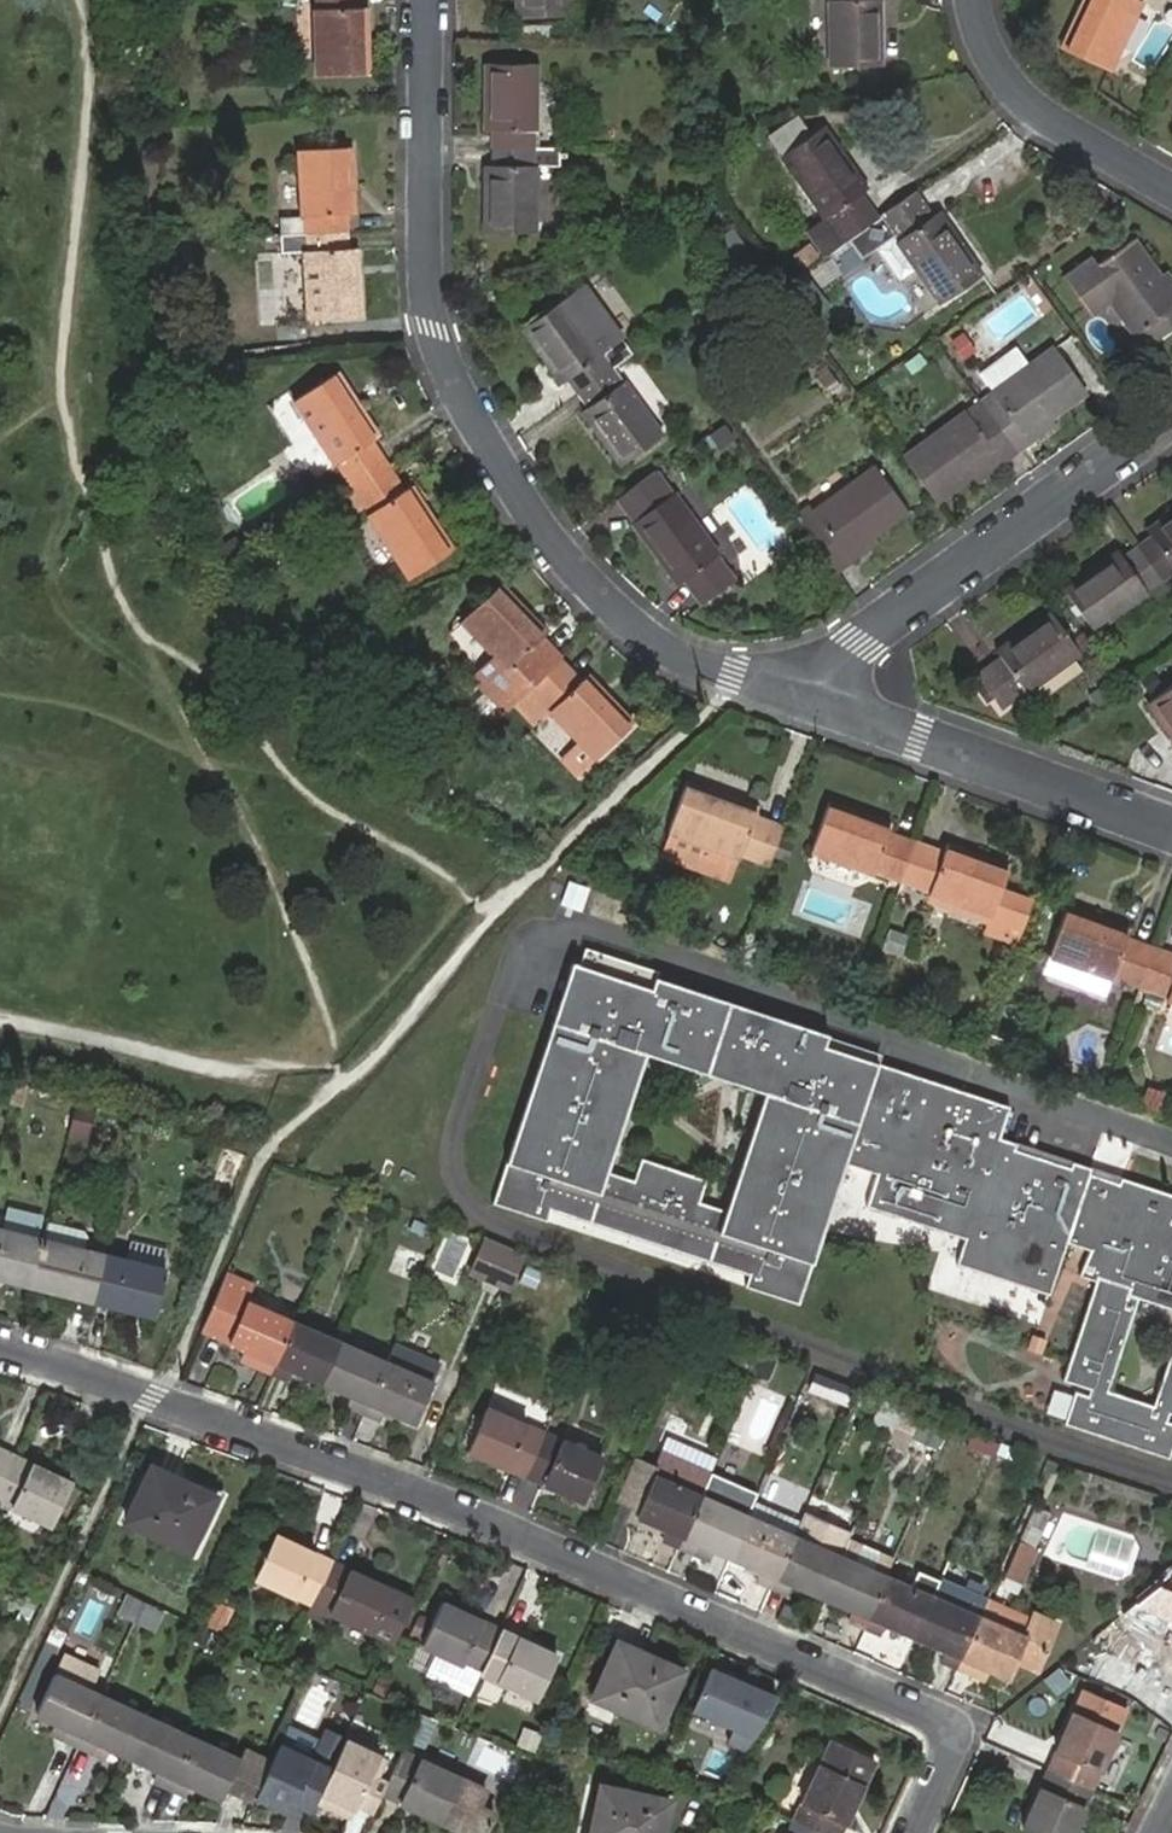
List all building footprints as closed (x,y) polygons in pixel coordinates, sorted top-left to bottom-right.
[(359,0),(319,0),(319,7),(315,8),(318,76),(370,74),(366,7),(359,7),(359,0)] [(520,14),(568,13),(568,0),(520,0),(520,14)] [(831,65),(881,64),(879,0),(830,0),(831,65)] [(1062,47),(1111,67),(1143,0),(1142,0),(1084,0),(1062,47)] [(492,129),(491,147),(534,147),(534,129),(535,129),(535,63),(486,62),(484,130),(492,129)] [(780,154),(810,133),(798,117),(769,137),(780,154)] [(849,236),(877,216),(861,191),(866,186),(822,124),(810,133),(780,154),(823,218),(810,228),(826,251),(849,236)] [(534,147),(491,147),(491,164),(486,164),(486,230),(534,230),(535,166),(556,165),(556,146),(534,147)] [(282,233),(348,230),(348,213),(354,212),(350,148),(300,150),(303,216),(282,218),(282,233)] [(931,213),(915,189),(877,216),(849,236),(860,253),(875,244),(897,277),(913,266),(937,300),(978,272),(934,210),(931,213)] [(349,248),(348,230),(282,233),(283,252),(306,251),(309,319),(361,315),(357,249),(349,248)] [(1061,275),(1090,315),(1111,302),(1143,347),(1171,325),(1171,291),(1135,240),(1092,268),(1085,259),(1061,275)] [(797,272),(778,286),(804,323),(824,308),(797,272)] [(568,377),(579,392),(612,368),(631,354),(620,339),(604,350),(563,298),(522,326),(562,380),(568,377)] [(977,372),(990,390),(1026,364),(1013,346),(977,372)] [(979,402),(1014,451),(1053,422),(1051,417),(1085,392),(1051,346),(1026,364),(990,390),(991,393),(979,402)] [(612,368),(579,392),(588,405),(582,409),(620,462),(661,432),(623,379),(621,380),(612,368)] [(354,485),(389,462),(374,438),(378,434),(338,372),(294,398),(336,464),(339,462),(354,485)] [(901,455),(935,501),(969,475),(975,480),(1014,451),(979,402),(968,411),(965,409),(901,455)] [(406,489),(389,462),(354,485),(337,496),(350,517),(365,507),(410,576),(451,548),(412,486),(406,489)] [(798,520),(835,571),(875,542),(872,537),(907,511),(874,464),(812,509),(812,511),(798,520)] [(654,471),(616,499),(632,521),(676,583),(683,579),(702,603),(734,578),(715,552),(716,551),(672,492),(669,494),(654,471)] [(1137,547),(1159,577),(1171,569),(1171,514),(1148,532),(1150,537),(1137,547)] [(1159,577),(1137,547),(1123,557),(1118,551),(1065,590),(1095,632),(1147,592),(1155,603),(1169,591),(1159,577)] [(522,698),(563,659),(542,635),(548,629),(502,582),(464,618),(508,665),(499,675),(522,698)] [(1081,654),(1052,613),(998,653),(1001,658),(979,674),(1001,708),(1025,690),(1027,692),(1081,654)] [(583,680),(563,659),(522,698),(540,719),(551,709),(597,756),(634,721),(590,674),(583,680)] [(1148,701),(1171,735),(1171,684),(1148,701)] [(770,865),(785,825),(758,814),(760,808),(689,783),(671,831),(713,849),(707,867),(735,879),(743,854),(770,865)] [(904,880),(917,843),(892,833),(894,826),(830,803),(814,850),(814,851),(877,875),(879,871),(904,880)] [(943,853),(917,843),(904,880),(930,890),(930,894),(991,916),(988,923),(1016,934),(1031,894),(1003,884),(1008,868),(947,845),(943,853)] [(1142,985),(1155,947),(1131,938),(1132,932),(1069,909),(1051,956),(1116,979),(1118,977),(1142,985)] [(1155,947),(1142,985),(1169,996),(1168,1000),(1171,1002),(1171,953),(1155,947)] [(997,1133),(1007,1104),(875,1060),(878,1052),(651,978),(653,972),(581,949),(575,965),(568,963),(490,1204),(798,1305),(844,1164),(877,1175),(866,1207),(965,1239),(957,1264),(1050,1294),(1067,1243),(1091,1251),(1074,1276),(1090,1281),(1057,1380),(1085,1388),(1083,1396),(1070,1391),(1059,1425),(1164,1459),(1171,1440),(1171,1425),(1162,1422),(1165,1415),(1171,1417),(1171,1191),(997,1133)] [(1171,1097),(1171,1090),(1147,1086),(1144,1108),(1169,1113),(1171,1097)] [(52,1109),(29,1104),(27,1113),(49,1119),(52,1109)] [(94,1109),(76,1104),(69,1134),(86,1138),(94,1109)] [(28,1285),(41,1238),(47,1217),(10,1208),(5,1229),(0,1228),(0,1278),(28,1285)] [(93,1301),(106,1254),(41,1238),(28,1285),(93,1301)] [(132,1240),(127,1259),(143,1263),(162,1268),(167,1249),(132,1240)] [(519,1256),(482,1241),(469,1273),(504,1291),(519,1256)] [(127,1259),(106,1254),(93,1301),(154,1317),(166,1269),(162,1268),(143,1263),(127,1259)] [(251,1283),(222,1271),(214,1289),(244,1302),(251,1283)] [(268,1371),(289,1322),(244,1302),(214,1289),(197,1329),(257,1356),(254,1364),(268,1371)] [(335,1342),(289,1322),(268,1371),(286,1380),(291,1370),(318,1382),(335,1342)] [(383,1361),(335,1342),(318,1382),(349,1395),(345,1406),(361,1412),(383,1361)] [(436,1363),(390,1344),(383,1361),(428,1381),(436,1363)] [(428,1381),(383,1361),(361,1412),(377,1420),(382,1409),(411,1421),(428,1381)] [(853,1389),(823,1378),(817,1394),(846,1406),(853,1389)] [(853,1389),(846,1406),(876,1418),(884,1401),(853,1389)] [(521,1475),(539,1432),(483,1408),(464,1450),(521,1475)] [(598,1457),(539,1432),(521,1475),(580,1500),(598,1457)] [(994,1440),(978,1434),(972,1450),(988,1455),(994,1440)] [(994,1440),(988,1455),(1007,1463),(1014,1447),(994,1440)] [(707,1474),(709,1468),(652,1444),(641,1468),(651,1472),(633,1515),(662,1529),(657,1538),(676,1547),(698,1496),(707,1474)] [(16,1455),(0,1448),(0,1490),(16,1455)] [(0,1490),(0,1503),(51,1527),(74,1483),(16,1455),(0,1490)] [(212,1496),(147,1466),(122,1521),(187,1550),(212,1496)] [(698,1496),(720,1505),(729,1483),(707,1474),(698,1496)] [(676,1547),(692,1553),(697,1543),(709,1548),(725,1556),(743,1515),(720,1505),(698,1496),(676,1547)] [(1026,1533),(1042,1537),(1050,1509),(1034,1505),(1026,1533)] [(790,1536),(743,1515),(725,1556),(756,1568),(752,1580),(768,1586),(790,1536)] [(251,1579),(306,1605),(327,1562),(271,1536),(251,1579)] [(818,1596),(836,1555),(790,1536),(768,1586),(783,1593),(789,1583),(818,1596)] [(891,1559),(843,1538),(836,1555),(884,1576),(891,1559)] [(1033,1549),(1007,1538),(987,1584),(1014,1595),(1033,1549)] [(709,1548),(697,1543),(692,1553),(705,1559),(709,1548)] [(884,1576),(836,1555),(818,1596),(848,1609),(844,1620),(862,1627),(884,1576)] [(387,1643),(407,1600),(327,1562),(306,1605),(387,1643)] [(928,1595),(884,1576),(862,1627),(876,1634),(883,1623),(911,1636),(928,1595)] [(215,1606),(220,1593),(212,1590),(206,1603),(215,1606)] [(974,1615),(928,1595),(911,1636),(941,1649),(938,1660),(952,1666),(974,1615)] [(131,1622),(139,1605),(122,1598),(114,1613),(131,1622)] [(212,1629),(221,1609),(215,1606),(206,1603),(198,1623),(212,1629)] [(155,1613),(139,1605),(131,1622),(147,1630),(155,1613)] [(476,1672),(495,1631),(438,1605),(418,1645),(476,1672)] [(1022,1635),(974,1615),(952,1666),(964,1672),(970,1661),(1005,1677),(1012,1662),(1032,1670),(1052,1626),(1030,1616),(1022,1635)] [(1118,1618),(1105,1629),(1113,1641),(1127,1629),(1118,1618)] [(553,1658),(495,1631),(476,1672),(533,1699),(553,1658)] [(679,1671),(615,1642),(589,1696),(653,1725),(679,1671)] [(772,1696),(705,1668),(688,1709),(730,1727),(724,1741),(743,1749),(772,1696)] [(60,1739),(73,1745),(96,1696),(51,1675),(33,1714),(65,1728),(60,1739)] [(142,1717),(149,1701),(104,1680),(96,1696),(142,1717)] [(1112,1728),(1121,1707),(1079,1690),(1070,1711),(1112,1728)] [(93,1740),(125,1757),(142,1717),(96,1696),(73,1745),(87,1752),(93,1740)] [(1045,1770),(1087,1788),(1112,1728),(1070,1711),(1045,1770)] [(166,1788),(189,1739),(142,1717),(125,1757),(157,1770),(153,1781),(166,1788)] [(342,1734),(325,1729),(316,1755),(333,1760),(342,1734)] [(234,1760),(189,1739),(166,1788),(181,1794),(187,1783),(216,1796),(222,1786),(249,1799),(251,1795),(267,1761),(240,1748),(234,1760)] [(388,1759),(344,1739),(314,1805),(352,1822),(357,1810),(374,1817),(390,1783),(380,1778),(388,1759)] [(791,1820),(820,1832),(836,1832),(870,1759),(829,1740),(791,1820)] [(462,1778),(404,1750),(390,1783),(384,1797),(441,1823),(462,1778)] [(270,1754),(267,1761),(251,1795),(286,1811),(291,1801),(308,1809),(322,1778),(270,1754)] [(1087,1788),(1045,1770),(1018,1828),(1030,1832),(1068,1832),(1087,1788)] [(462,1778),(441,1823),(440,1825),(458,1832),(488,1832),(497,1814),(480,1806),(488,1790),(462,1778)] [(596,1784),(587,1832),(658,1832),(665,1800),(596,1784)] [(791,1820),(784,1832),(820,1832),(791,1820)]
